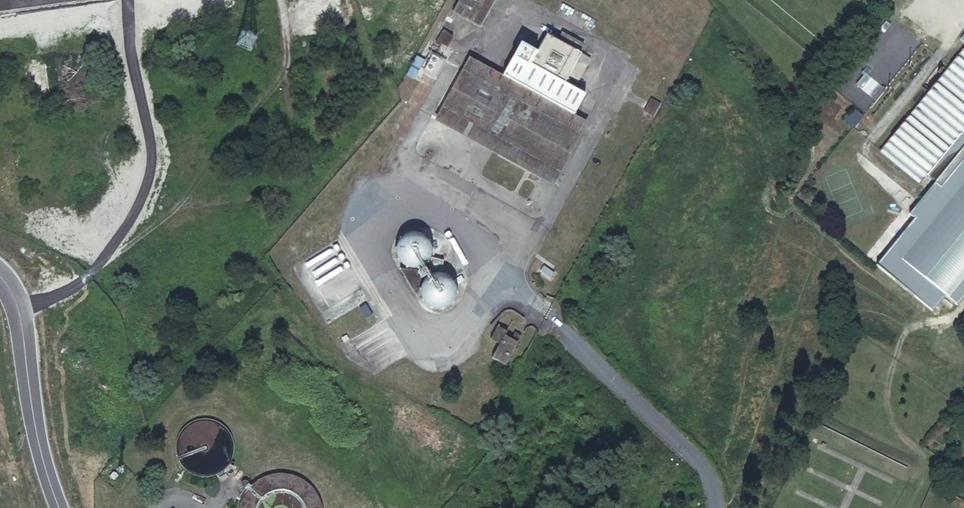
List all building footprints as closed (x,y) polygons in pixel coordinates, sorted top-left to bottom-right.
[(453,12),(481,28),(497,0),(460,0),(453,12)] [(442,31),(437,40),(449,47),(459,28),(446,21),(440,30),(442,31)] [(548,34),(531,64),(565,83),(586,45),(564,33),(559,40),(548,34)] [(915,297),(931,311),(944,295),(955,304),(962,297),(963,294),(963,45),(879,146),(918,178),(923,172),(934,181),(908,213),(913,217),(875,264),(887,275),(915,297)] [(433,54),(426,67),(436,72),(442,60),(433,54)] [(471,56),(435,120),(553,186),(588,123),(471,56)] [(863,72),(855,85),(876,99),(884,86),(863,72)] [(855,107),(845,120),(854,128),(865,116),(855,107)] [(433,256),(433,252),(433,247),(431,243),(428,239),(425,236),(421,233),(416,232),(411,233),(407,234),(403,236),(399,240),(397,244),(396,248),(395,250),(395,253),(396,258),(399,262),(402,266),(406,268),(410,270),(412,270),(415,270),(420,269),(424,267),(428,265),(431,261),(433,256)] [(408,269),(400,268),(416,296),(422,279),(417,270),(415,270),(412,270),(410,270),(408,269)] [(454,301),(456,297),(457,292),(457,288),(455,283),(452,279),(449,276),(444,274),(440,273),(436,273),(435,273),(430,275),(426,277),(423,280),(421,284),(419,289),(419,294),(420,298),(423,303),(426,306),(430,309),(434,310),(439,311),(440,311),(443,310),(448,308),(452,305),(454,301)] [(500,344),(493,358),(506,365),(519,342),(506,335),(508,330),(499,326),(491,339),(500,344)] [(118,476),(113,472),(109,476),(114,480),(118,476)]
